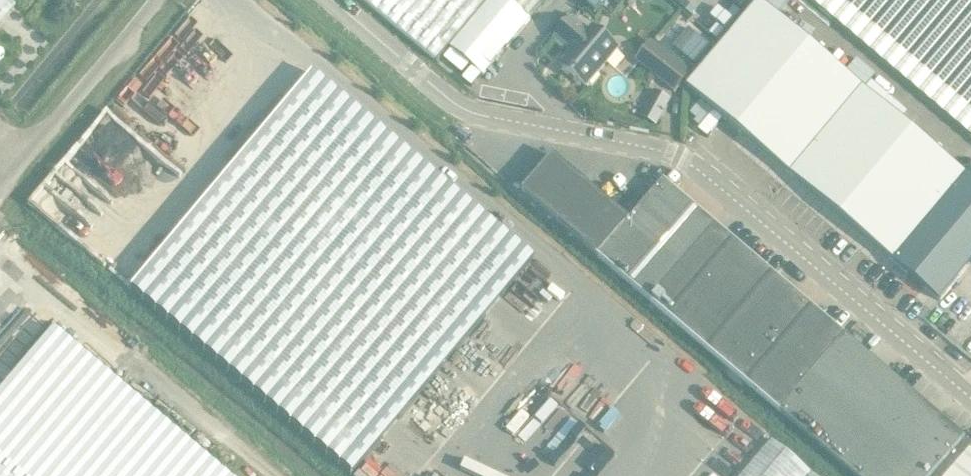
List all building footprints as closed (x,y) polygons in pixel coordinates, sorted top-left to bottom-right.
[(15,11),(2,0),(0,0),(0,28),(15,11)] [(451,47),(490,0),(363,0),(438,63),(451,47)] [(451,47),(484,74),(530,18),(507,0),(490,0),(451,47)] [(530,18),(541,4),(537,0),(507,0),(530,18)] [(581,1),(596,15),(610,0),(582,0),(581,1)] [(970,135),(970,0),(809,0),(970,135)] [(970,265),(970,180),(759,2),(686,89),(940,302),(970,265)] [(561,65),(586,87),(618,49),(593,27),(589,33),(572,19),(555,38),(566,47),(567,46),(573,51),(561,65)] [(689,29),(673,47),(696,66),(712,48),(689,29)] [(659,74),(656,77),(675,93),(690,73),(652,42),(639,58),(659,74)] [(452,49),(444,58),(463,74),(471,64),(452,49)] [(472,67),(463,79),(472,86),(481,75),(472,67)] [(128,291),(347,475),(352,475),(533,261),(311,74),(128,291)] [(655,91),(640,117),(657,126),(671,100),(655,91)] [(701,101),(690,113),(696,119),(694,121),(701,127),(714,112),(701,101)] [(701,127),(699,130),(700,131),(708,137),(715,128),(723,119),(714,112),(701,127)] [(599,256),(630,219),(556,158),(526,193),(599,256)] [(600,258),(652,302),(717,224),(664,179),(600,258)] [(847,335),(717,224),(652,302),(782,413),(847,335)] [(54,330),(0,393),(0,475),(227,475),(54,330)] [(782,413),(856,475),(946,475),(970,447),(963,441),(966,437),(847,335),(782,413)] [(774,441),(753,466),(745,475),(814,475),(774,441)] [(946,475),(970,475),(970,447),(946,475)]
